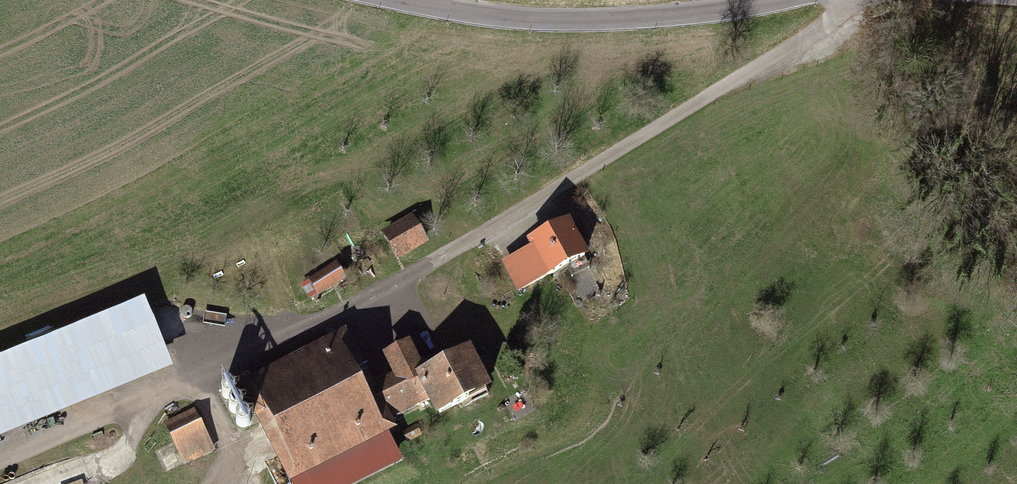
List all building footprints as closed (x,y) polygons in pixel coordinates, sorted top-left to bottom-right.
[(425,240),(412,218),(386,233),(399,255),(425,240)] [(531,241),(548,274),(584,256),(566,223),(531,241)] [(335,265),(311,278),(320,292),(343,278),(335,265)] [(0,366),(0,420),(160,356),(141,309),(0,366)] [(422,374),(408,347),(388,357),(398,377),(367,392),(377,413),(427,388),(439,412),(485,389),(467,352),(422,374)] [(339,350),(260,390),(296,463),(381,420),(377,413),(367,392),(365,389),(360,392),(339,350)] [(195,414),(168,428),(184,459),(211,446),(195,414)]
